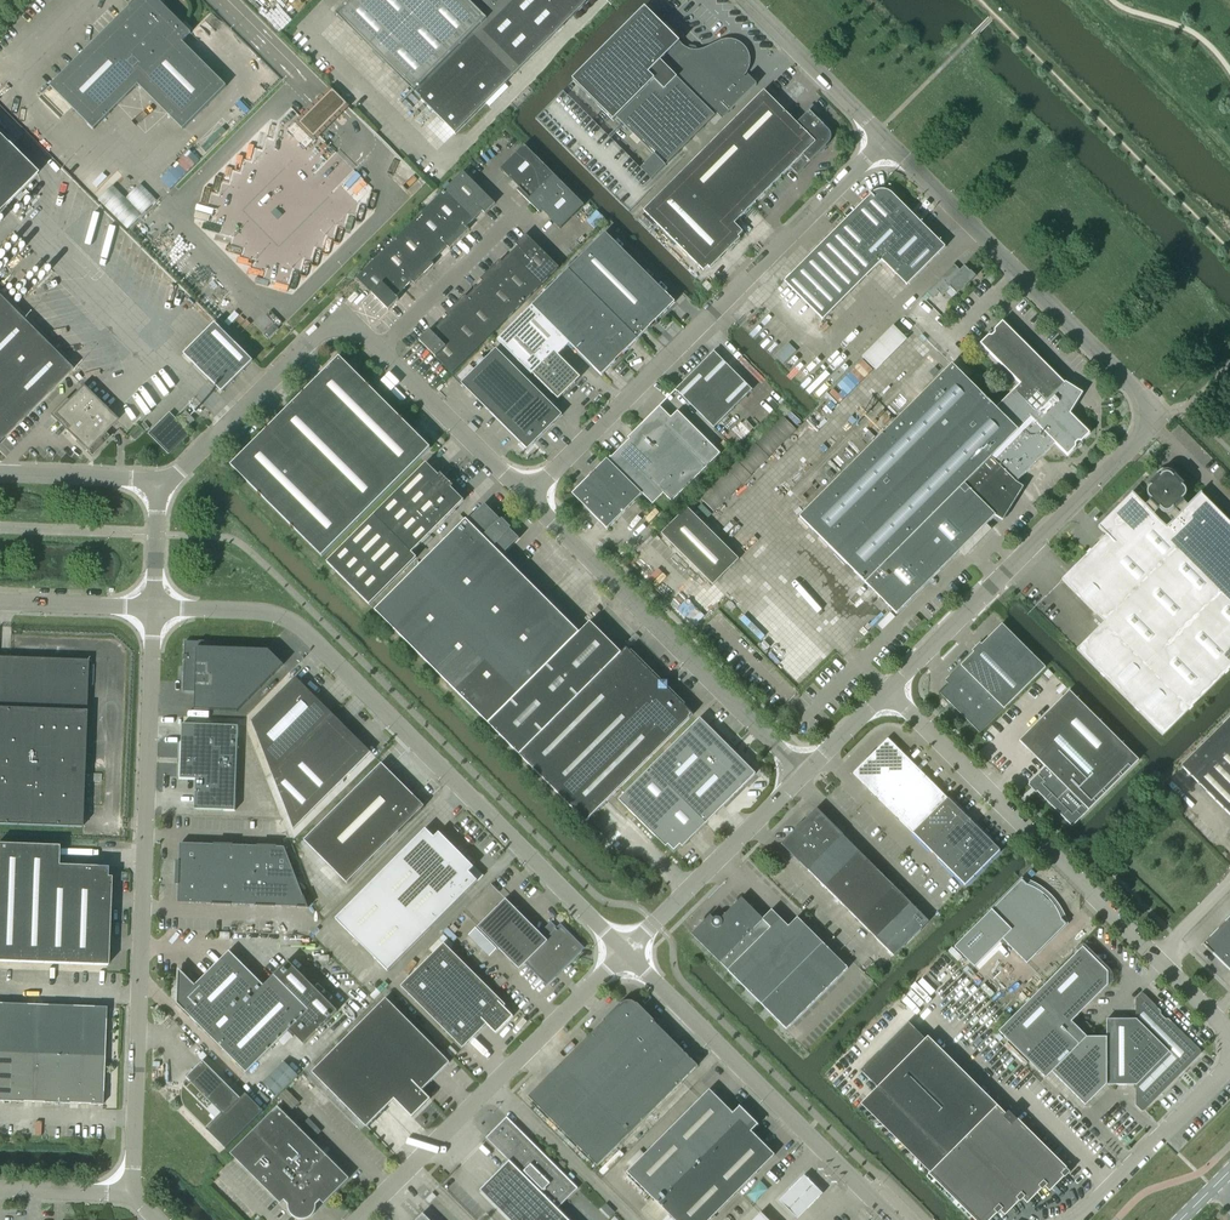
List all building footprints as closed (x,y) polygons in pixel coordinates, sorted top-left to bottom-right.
[(50,86),(93,130),(138,85),(183,130),(226,86),(182,42),(191,33),(158,0),(136,0),(50,86)] [(336,16),(455,134),(486,103),(489,107),(508,88),(505,84),(589,0),(352,0),(347,5),(336,16)] [(645,7),(572,80),(588,96),(613,121),(617,118),(654,81),(648,75),(680,43),(675,38),(671,34),(674,32),(664,22),(662,24),(657,20),(654,17),(645,8),(645,7)] [(654,81),(617,118),(654,155),(640,169),(651,180),(665,166),(717,114),(722,119),(729,112),(757,84),(748,76),(746,78),(744,76),(747,74),(748,70),(750,67),(750,63),(750,60),(750,56),(749,52),(747,49),(745,46),(742,44),(739,42),(736,40),(732,39),(728,39),(725,40),(721,40),(712,44),(704,49),(699,50),(697,50),(697,49),(696,48),(696,47),(695,46),(690,45),(689,46),(688,47),(687,48),(686,47),(682,44),(680,43),(648,75),(654,81)] [(764,91),(644,211),(704,271),(708,267),(710,269),(740,239),(738,237),(743,232),(734,224),(790,168),(798,175),(829,144),(830,142),(830,141),(831,140),(831,139),(831,137),(831,136),(831,134),(830,133),(830,132),(829,131),(809,111),(797,124),(764,91)] [(325,98),(320,104),(333,117),(338,111),(325,98)] [(295,124),(288,131),(306,149),(313,142),(315,139),(297,122),(295,124)] [(36,175),(0,138),(0,211),(36,175)] [(528,202),(554,175),(524,145),(500,169),(519,188),(517,190),(528,202)] [(445,190),(474,219),(482,212),(485,214),(495,204),(463,172),(445,190)] [(554,175),(528,202),(539,213),(541,210),(560,229),(584,205),(554,175)] [(112,186),(99,200),(117,219),(128,229),(156,201),(140,185),(125,199),(112,186)] [(467,227),(474,219),(445,190),(427,207),(459,239),(469,229),(467,227)] [(871,195),(794,272),(784,282),(810,308),(823,320),(882,261),(907,286),(945,248),(893,195),(891,193),(888,192),(886,191),(883,190),(881,190),(878,191),(876,192),(873,193),(871,195)] [(449,249),(459,239),(427,207),(410,225),(439,254),(447,247),(449,249)] [(642,215),(638,219),(648,229),(652,225),(642,215)] [(431,262),(439,254),(410,225),(392,243),(424,274),(434,265),(431,262)] [(568,270),(638,340),(675,303),(605,233),(568,270)] [(510,255),(541,286),(559,268),(526,234),(515,245),(518,247),(510,255)] [(414,284),(424,274),(392,243),(375,260),(404,290),(412,282),(414,284)] [(524,304),(541,286),(510,255),(502,263),(500,260),(490,270),(524,304)] [(396,297),(404,290),(375,260),(356,278),(371,293),(371,294),(388,310),(399,300),(396,297)] [(975,277),(964,267),(947,284),(941,278),(927,292),(933,298),(938,293),(942,296),(950,288),(957,295),(975,277)] [(506,321),(524,304),(490,270),(480,280),(483,282),(475,290),(506,321)] [(602,376),(638,340),(568,270),(532,306),(569,344),(570,344),(602,376)] [(708,291),(709,290),(712,287),(706,281),(702,285),(708,291)] [(488,339),(506,321),(475,290),(467,298),(465,295),(455,305),(488,339)] [(72,369),(0,297),(0,442),(72,369)] [(471,356),(488,339),(455,305),(445,315),(447,317),(440,325),(471,356)] [(532,374),(553,395),(558,400),(563,395),(580,378),(575,372),(558,355),(569,344),(532,306),(497,340),(532,375),(532,374)] [(810,308),(803,315),(815,328),(823,320),(810,308)] [(1065,383),(1065,384),(1003,322),(994,330),(994,333),(992,336),(988,336),(980,344),(1020,384),(996,409),(952,365),(800,518),(897,615),(995,516),(1003,521),(1023,488),(1016,483),(1055,444),(1068,456),(1076,448),(1076,444),(1078,442),(1082,442),(1090,434),(1070,414),(1083,394),(1065,383)] [(222,392),(253,361),(233,341),(229,338),(215,323),(184,354),(222,392)] [(453,374),(471,356),(440,325),(432,333),(429,330),(419,341),(436,358),(453,374)] [(893,326),(862,357),(874,369),(876,370),(907,339),(905,337),(893,326)] [(562,415),(496,349),(462,384),(527,449),(562,415)] [(676,390),(714,428),(752,390),(714,352),(676,390)] [(339,358),(231,466),(322,557),(430,448),(339,358)] [(50,415),(66,431),(96,400),(82,387),(68,401),(66,399),(50,415)] [(96,400),(66,431),(86,452),(86,451),(92,457),(106,442),(101,437),(117,421),(96,400)] [(610,457),(608,460),(653,504),(664,494),(672,502),(720,454),(678,411),(671,418),(670,417),(661,408),(643,426),(642,425),(642,424),(628,439),(629,440),(611,458),(610,457)] [(190,425),(195,420),(186,411),(181,416),(190,425)] [(169,413),(148,434),(169,455),(190,433),(169,413)] [(728,472),(700,499),(714,512),(741,485),(742,485),(751,476),(750,476),(759,467),(760,468),(769,458),(768,457),(796,430),(783,417),(755,444),(745,453),(746,454),(737,462),(727,471),(728,472)] [(128,435),(129,436),(134,440),(144,431),(144,430),(138,425),(128,435)] [(607,459),(581,486),(581,503),(607,529),(642,494),(607,459)] [(417,558),(412,553),(464,501),(451,488),(453,486),(441,474),(439,476),(426,463),(327,563),(369,605),(417,558)] [(1104,622),(1076,650),(1094,667),(1163,737),(1229,669),(1229,522),(1201,493),(1184,510),(1179,506),(1184,501),(1182,500),(1183,499),(1184,498),(1185,497),(1185,496),(1186,494),(1186,493),(1186,492),(1185,490),(1185,489),(1184,488),(1183,487),(1182,486),(1184,485),(1175,476),(1174,478),(1173,477),(1172,476),(1171,475),(1170,474),(1168,474),(1167,474),(1166,474),(1165,474),(1163,474),(1162,475),(1161,476),(1160,477),(1160,478),(1158,476),(1150,484),(1151,486),(1150,487),(1149,488),(1149,489),(1148,490),(1148,492),(1148,493),(1148,494),(1148,496),(1148,497),(1149,498),(1150,499),(1151,500),(1149,501),(1154,506),(1149,510),(1132,493),(1098,527),(1106,536),(1062,580),(1104,622)] [(375,611),(488,724),(579,633),(502,556),(519,539),(485,505),(467,522),(466,520),(375,611)] [(687,508),(661,534),(713,585),(739,559),(687,508)] [(911,621),(916,627),(921,622),(916,616),(911,621)] [(913,630),(916,627),(911,621),(907,624),(913,630)] [(517,753),(619,652),(590,622),(579,633),(488,724),(517,753)] [(950,676),(955,681),(941,695),(980,733),(1046,668),(1002,624),(950,676)] [(185,641),(183,691),(195,691),(195,710),(237,712),(283,665),(268,650),(213,648),(213,643),(214,643),(214,642),(185,641)] [(619,652),(517,753),(585,822),(693,715),(626,648),(621,653),(619,652)] [(81,827),(88,660),(0,657),(0,824),(81,827)] [(273,776),(333,715),(295,677),(251,721),(272,775),(273,776)] [(1069,691),(1019,741),(1045,767),(1029,783),(1072,827),(1139,760),(1069,691)] [(333,715),(273,776),(294,830),(371,753),(333,715)] [(1229,816),(1229,717),(1181,766),(1229,816)] [(659,759),(715,815),(756,774),(700,719),(659,759)] [(235,811),(238,726),(182,724),(182,742),(183,743),(182,777),(195,778),(196,781),(195,809),(235,811)] [(879,800),(896,782),(914,764),(888,738),(853,773),(879,800)] [(682,847),(715,815),(659,759),(619,800),(666,847),(668,845),(674,851),(680,845),(682,847)] [(381,763),(304,840),(347,884),(424,807),(381,763)] [(913,799),(931,782),(914,764),(896,782),(913,799)] [(913,834),(948,799),(931,782),(913,799),(896,782),(879,800),(913,834)] [(965,886),(982,868),(1000,851),(948,799),(913,834),(965,886)] [(842,870),(860,852),(817,809),(781,844),(808,870),(825,853),(842,870)] [(425,829),(335,919),(387,971),(478,881),(474,877),(479,873),(439,833),(434,837),(425,829)] [(108,950),(111,877),(107,877),(107,867),(58,865),(58,846),(0,844),(0,961),(107,965),(108,950)] [(201,874),(202,845),(180,844),(180,862),(177,862),(177,873),(201,874)] [(222,875),(224,845),(215,844),(214,845),(202,845),(201,874),(222,875)] [(244,875),(245,846),(233,846),(233,845),(224,845),(222,875),(244,875)] [(266,876),(267,846),(258,846),(258,847),(245,846),(244,875),(266,876)] [(266,876),(288,877),(296,877),(284,848),(276,847),(267,846),(266,876)] [(860,887),(877,870),(860,852),(842,870),(860,887)] [(825,888),(842,870),(825,853),(808,870),(825,888)] [(842,905),(860,887),(842,870),(825,888),(842,905)] [(859,922),(877,904),(894,887),(877,870),(860,887),(842,905),(859,922)] [(200,903),(201,874),(177,873),(176,884),(179,884),(179,892),(184,892),(183,903),(200,903)] [(221,905),(222,875),(201,874),(200,903),(212,904),(221,905)] [(243,905),(244,875),(222,875),(221,905),(230,905),(230,904),(243,905)] [(265,906),(266,876),(244,875),(243,905),(256,905),(256,906),(265,906)] [(287,907),(288,877),(266,876),(265,906),(274,907),(274,906),(287,907)] [(303,897),(296,877),(288,877),(287,907),(298,907),(298,908),(308,908),(304,897),(303,897)] [(1027,964),(1061,929),(1066,924),(1061,919),(1058,912),(1053,904),(1048,898),(1042,893),(1035,888),(1027,885),(1022,880),(954,947),(974,968),(1000,942),(1005,946),(1007,944),(1027,964)] [(876,939),(894,922),(911,904),(894,887),(877,904),(859,922),(876,939)] [(691,934),(786,1030),(848,968),(797,918),(788,927),(772,910),(763,919),(741,898),(717,922),(710,916),(691,934)] [(580,950),(580,946),(562,929),(559,929),(557,930),(551,924),(541,934),(506,899),(477,928),(519,970),(526,963),(534,970),(545,981),(548,981),(580,950)] [(894,957),(911,939),(929,922),(911,904),(894,922),(876,939),(894,957)] [(1224,923),(1223,923),(1218,928),(1229,940),(1229,917),(1224,923)] [(476,928),(468,935),(489,956),(497,949),(476,928)] [(1229,954),(1229,940),(1218,928),(1218,929),(1208,939),(1202,944),(1212,954),(1221,963),(1229,954)] [(496,1034),(513,1016),(504,1007),(505,1005),(444,943),(401,986),(462,1048),(486,1024),(496,1034)] [(1046,1079),(1052,1073),(1087,1037),(1071,1022),(1107,986),(1108,986),(1108,972),(1107,972),(1083,948),(999,1032),(1046,1079)] [(184,1011),(238,1064),(246,1073),(290,1029),(304,1043),(323,1024),(338,1010),(288,961),(263,986),(229,951),(221,960),(195,985),(178,968),(178,989),(177,1004),(184,1010),(184,1011)] [(1221,963),(1229,971),(1229,972),(1229,954),(1221,963)] [(1087,1037),(1052,1073),(1085,1106),(1106,1085),(1106,1086),(1136,1086),(1136,1106),(1141,1112),(1143,1112),(1201,1054),(1201,1051),(1143,994),(1141,994),(1135,999),(1135,1020),(1106,1020),(1106,1037),(1087,1037)] [(422,1090),(449,1063),(386,998),(312,1072),(366,1127),(394,1099),(412,1117),(430,1099),(422,1090)] [(14,1004),(0,1003),(0,1052),(12,1052),(14,1004)] [(604,1022),(551,1074),(620,1143),(698,1066),(691,1059),(688,1059),(684,1055),(684,1052),(653,1022),(654,1021),(637,1003),(635,1005),(622,1005),(620,1003),(603,1021),(604,1022)] [(35,1053),(37,1005),(14,1004),(12,1052),(35,1053)] [(37,1005),(35,1053),(58,1054),(60,1005),(37,1005)] [(60,1005),(58,1054),(81,1055),(83,1006),(60,1005)] [(83,1006),(81,1055),(104,1056),(106,1007),(83,1006)] [(878,1088),(946,1156),(930,1172),(978,1219),(987,1219),(996,1211),(998,1213),(1001,1209),(1005,1212),(1018,1199),(1020,1200),(1024,1197),(1027,1200),(1041,1187),(1042,1188),(1046,1185),(1049,1188),(1063,1175),(1065,1176),(1068,1173),(1016,1121),(1017,1120),(1009,1112),(1006,1115),(928,1037),(926,1040),(908,1022),(860,1071),(878,1088)] [(450,1046),(447,1050),(446,1050),(453,1058),(457,1053),(450,1046)] [(12,1052),(0,1052),(0,1101),(10,1101),(12,1052)] [(33,1102),(35,1053),(12,1052),(10,1101),(33,1102)] [(56,1103),(58,1054),(35,1053),(33,1102),(56,1103)] [(58,1054),(56,1103),(79,1104),(81,1055),(58,1054)] [(81,1055),(79,1104),(103,1105),(104,1056),(81,1055)] [(181,1093),(181,1096),(182,1099),(182,1102),(184,1105),(185,1108),(187,1110),(225,1149),(263,1111),(246,1094),(241,1099),(203,1061),(186,1078),(191,1083),(187,1088),(184,1085),(183,1087),(182,1090),(181,1093)] [(284,1062),(263,1082),(277,1096),(298,1076),(284,1062)] [(598,1166),(620,1143),(551,1074),(528,1097),(598,1166)] [(286,1089),(278,1097),(285,1103),(289,1099),(295,1105),(299,1102),(286,1089)] [(627,1172),(674,1219),(710,1219),(775,1155),(752,1132),(759,1125),(739,1106),(732,1113),(710,1090),(627,1172)] [(284,1200),(288,1205),(288,1207),(289,1209),(289,1212),(291,1214),(292,1215),(294,1217),(296,1218),(298,1219),(301,1219),(303,1219),(305,1219),(307,1219),(309,1218),(311,1216),(313,1215),(314,1213),(315,1211),(316,1209),(316,1207),(316,1205),(320,1200),(324,1204),(349,1178),(277,1107),(230,1154),(280,1204),(284,1200)] [(507,1117),(486,1138),(509,1161),(480,1190),(510,1219),(569,1219),(557,1209),(578,1188),(507,1117)] [(308,1119),(302,1125),(314,1138),(320,1132),(308,1119)] [(804,1176),(778,1200),(797,1218),(821,1193),(804,1176)] [(606,1203),(601,1208),(610,1217),(615,1212),(606,1203)]
